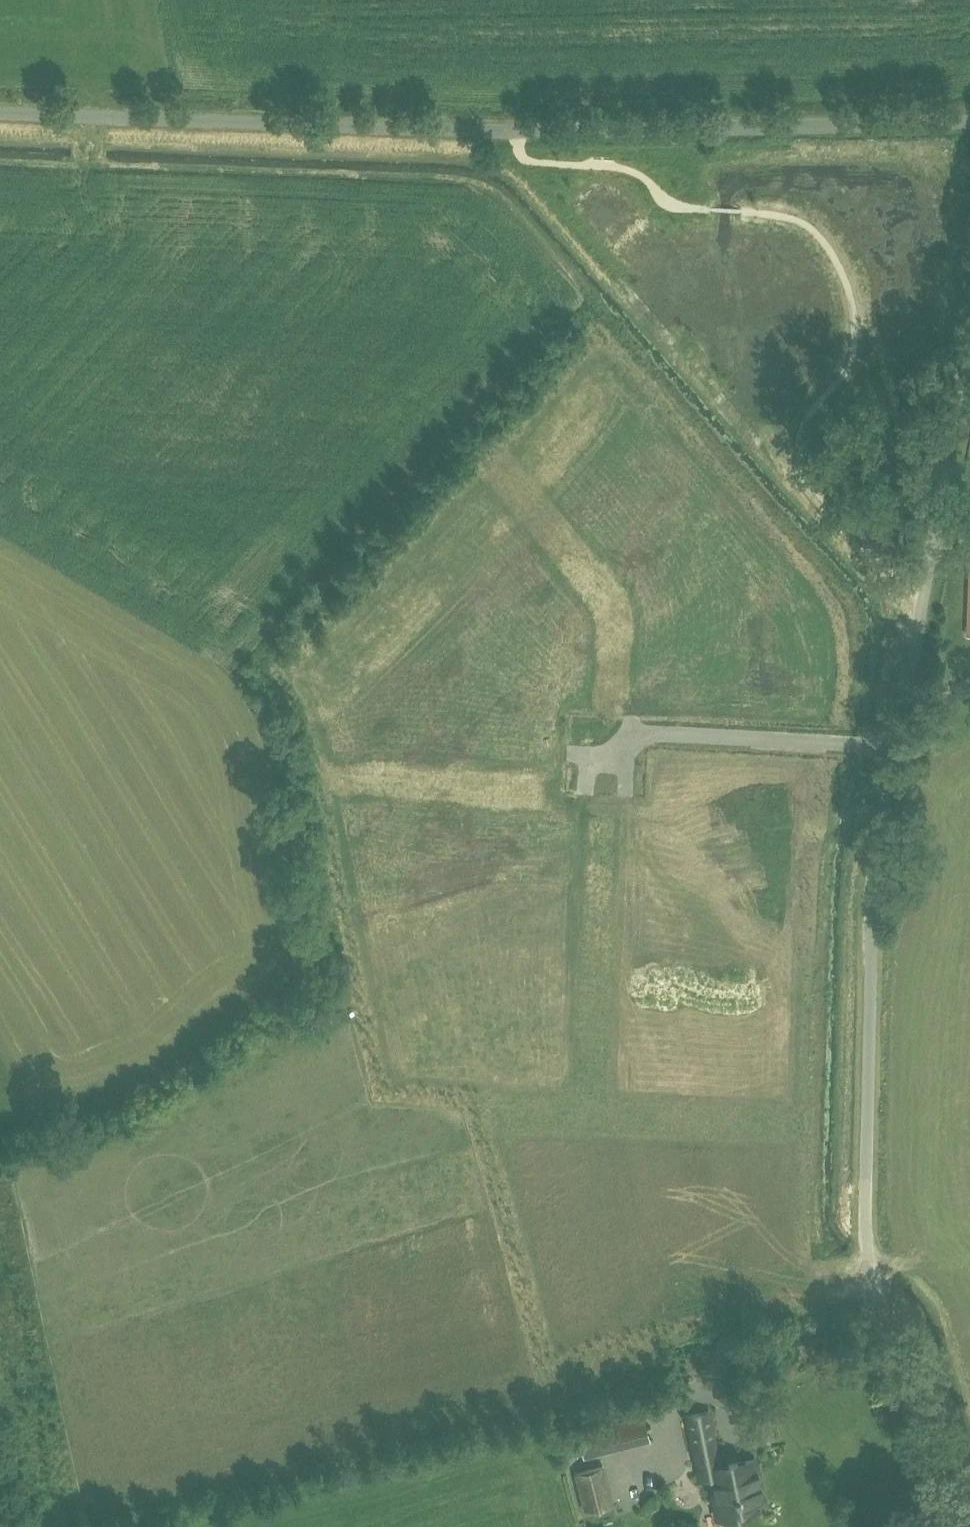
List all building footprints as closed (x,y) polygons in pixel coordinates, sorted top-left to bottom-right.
[(754,1518),(752,1509),(758,1508),(749,1465),(726,1470),(725,1465),(721,1466),(710,1411),(688,1415),(700,1477),(711,1474),(720,1516),(727,1515),(729,1523),(733,1526),(752,1521),(754,1518)] [(650,1438),(644,1413),(579,1429),(585,1454),(650,1438)]
